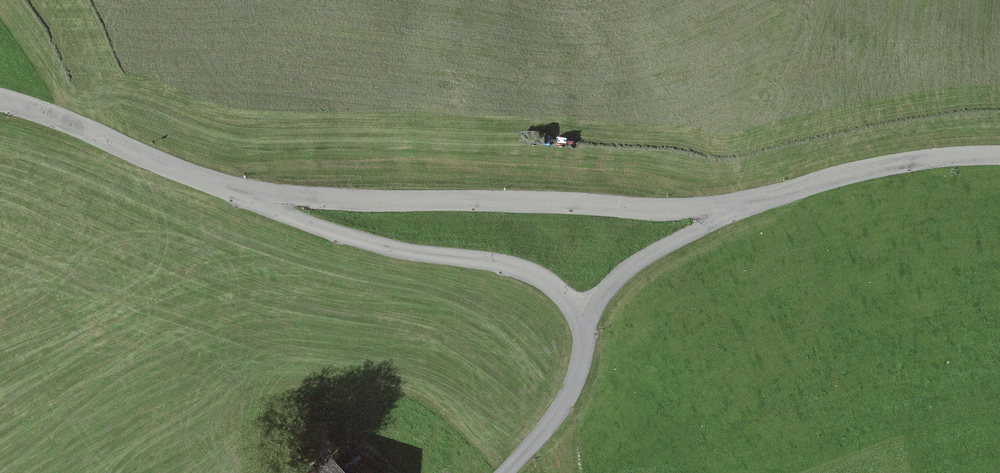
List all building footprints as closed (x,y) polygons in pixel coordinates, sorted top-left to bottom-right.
[(357,461),(346,472),(369,472),(357,461)] [(328,462),(317,472),(339,472),(328,462)]
